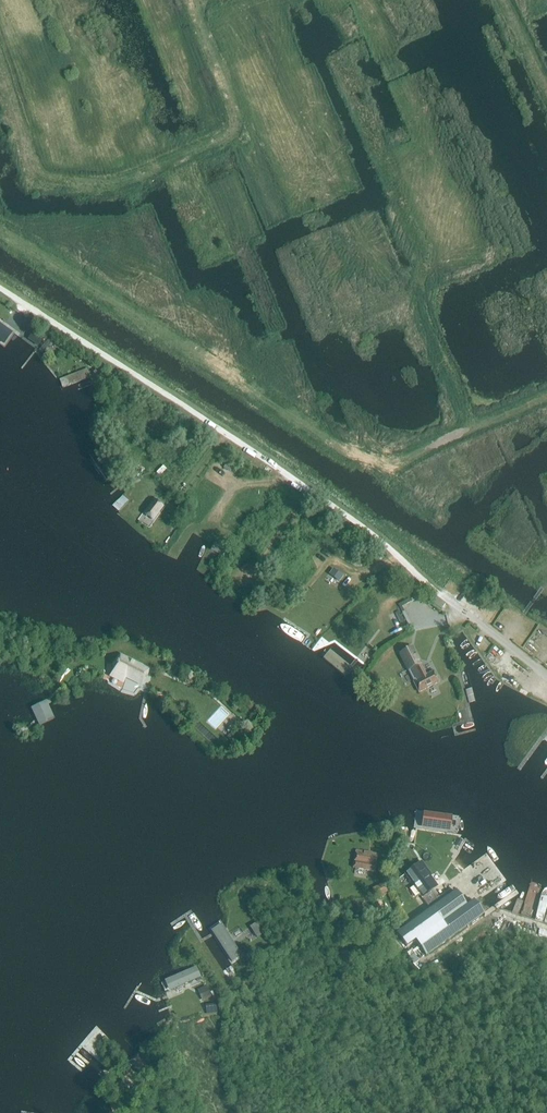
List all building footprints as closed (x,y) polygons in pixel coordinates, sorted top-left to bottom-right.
[(5,344),(14,333),(0,323),(0,341),(5,344)] [(39,345),(43,339),(32,332),(29,338),(39,345)] [(52,334),(38,350),(41,353),(56,337),(52,334)] [(103,371),(97,367),(93,373),(99,377),(103,371)] [(89,368),(60,378),(64,387),(93,377),(89,368)] [(122,495),(113,505),(119,511),(129,501),(122,495)] [(162,507),(153,501),(143,514),(152,520),(162,507)] [(223,550),(224,551),(225,549),(224,548),(214,543),(211,549),(221,554),(223,550)] [(342,575),(334,569),(330,574),(339,580),(342,575)] [(435,596),(430,603),(440,611),(445,603),(435,596)] [(399,611),(395,613),(400,624),(404,622),(399,611)] [(439,681),(434,671),(426,675),(412,648),(400,654),(408,669),(409,669),(410,670),(409,670),(414,680),(415,679),(415,680),(413,681),(419,692),(439,681)] [(141,684),(148,670),(120,656),(111,675),(121,681),(124,676),(141,684)] [(55,718),(54,716),(47,701),(45,702),(41,704),(32,708),(40,724),(40,725),(41,724),(49,721),(51,720),(53,719),(54,719),(55,718)] [(195,726),(214,744),(220,738),(201,720),(195,726)] [(375,872),(377,855),(356,852),(353,868),(375,872)] [(419,894),(434,883),(429,876),(431,875),(421,863),(405,874),(419,894)] [(380,898),(385,896),(384,894),(387,892),(383,883),(372,888),(377,897),(379,896),(380,898)] [(442,901),(455,892),(449,889),(439,897),(442,901)] [(466,907),(455,892),(396,935),(406,948),(415,942),(426,956),(483,915),(473,902),(466,907)] [(220,920),(208,928),(231,964),(244,956),(220,920)] [(257,937),(263,933),(256,922),(250,926),(257,937)] [(197,966),(165,979),(170,991),(202,977),(197,966)] [(202,1001),(212,997),(208,985),(198,989),(202,1001)] [(205,1004),(207,1014),(217,1012),(216,1003),(205,1004)] [(132,1065),(146,1077),(151,1072),(136,1060),(132,1065)]
